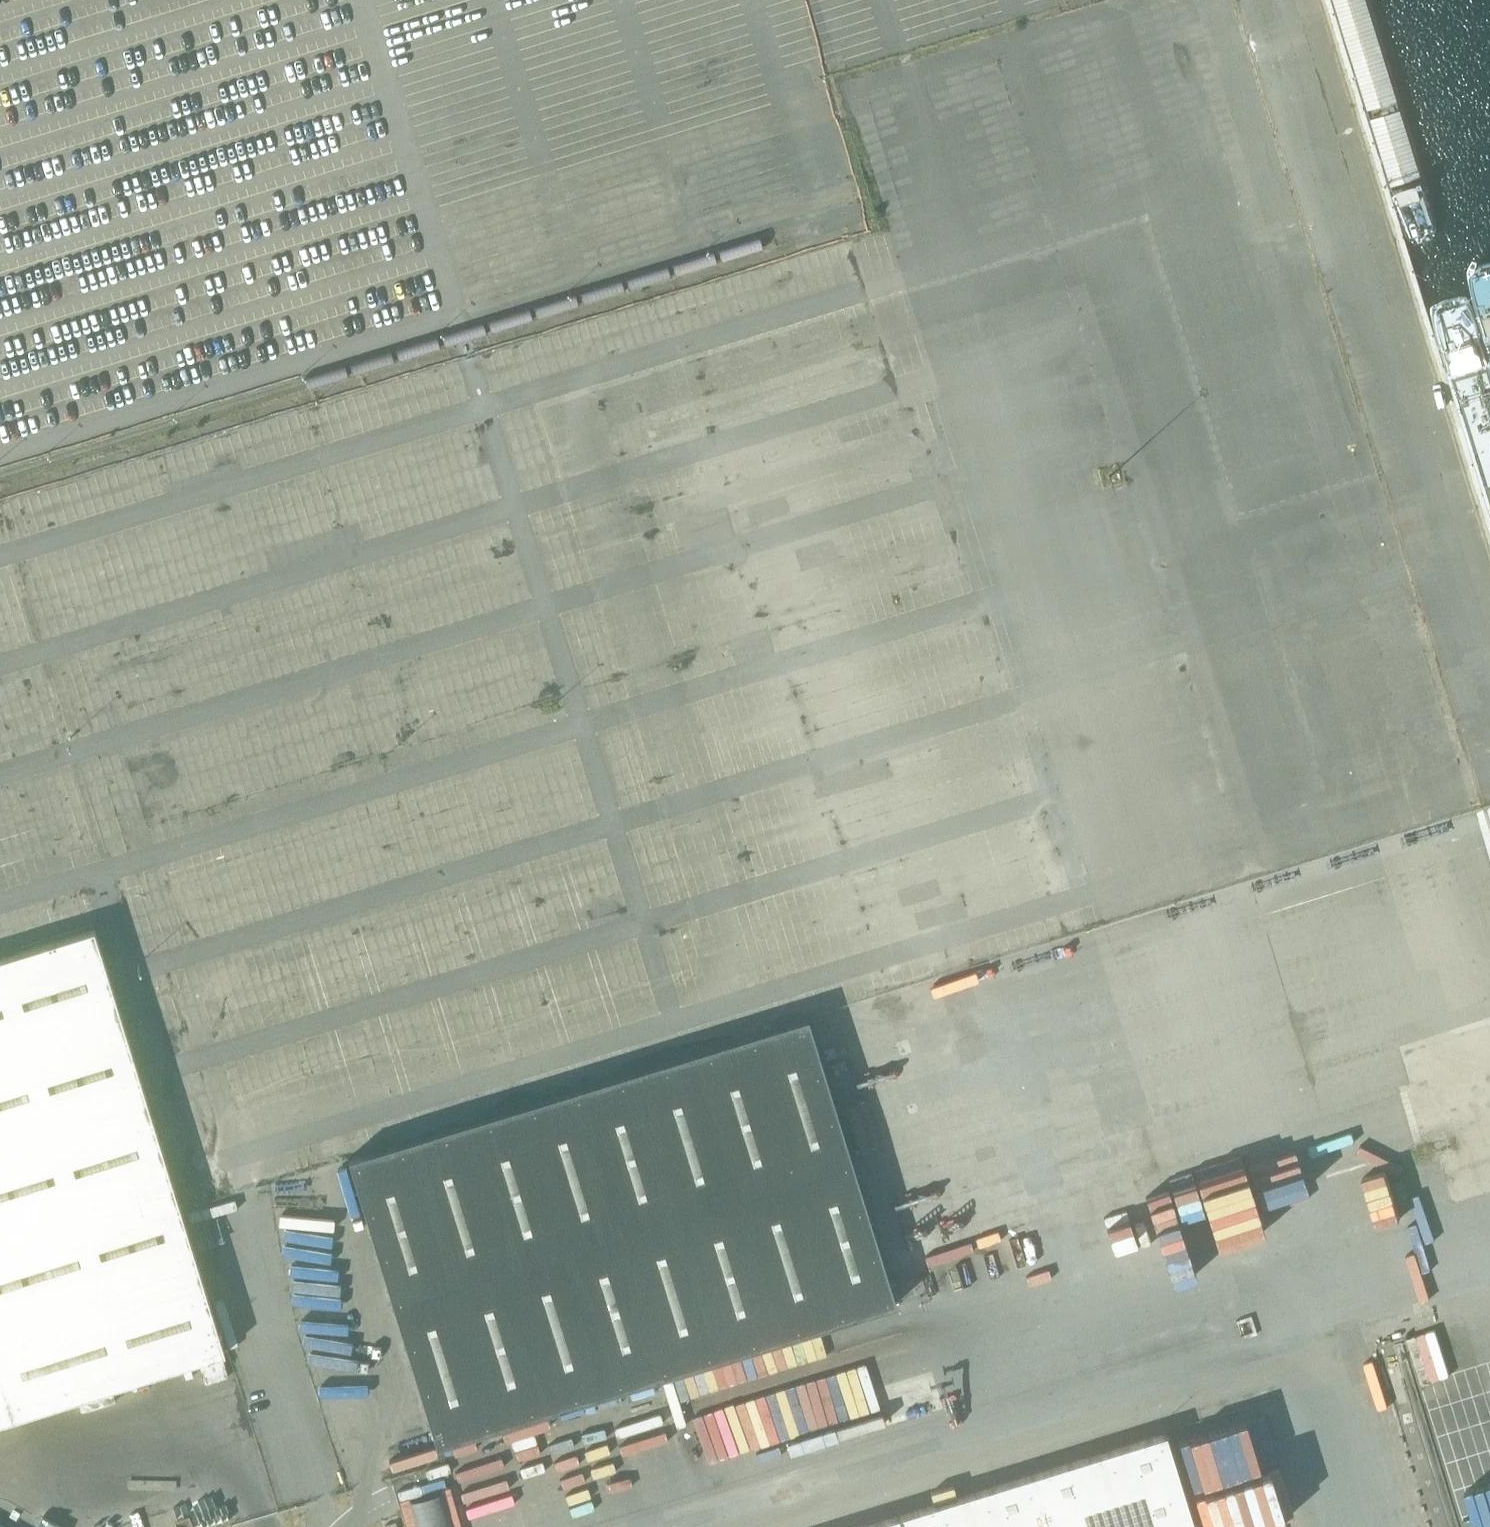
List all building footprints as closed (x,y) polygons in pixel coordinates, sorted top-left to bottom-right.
[(94,928),(0,957),(0,1421),(225,1351),(94,928)] [(896,1303),(807,1017),(348,1157),(437,1444),(896,1303)] [(1417,1135),(1403,1093),(1380,1100),(1394,1142),(1417,1135)] [(1440,1120),(1433,1097),(1420,1101),(1427,1124),(1440,1120)] [(1165,1432),(858,1526),(1195,1526),(1165,1432)]
